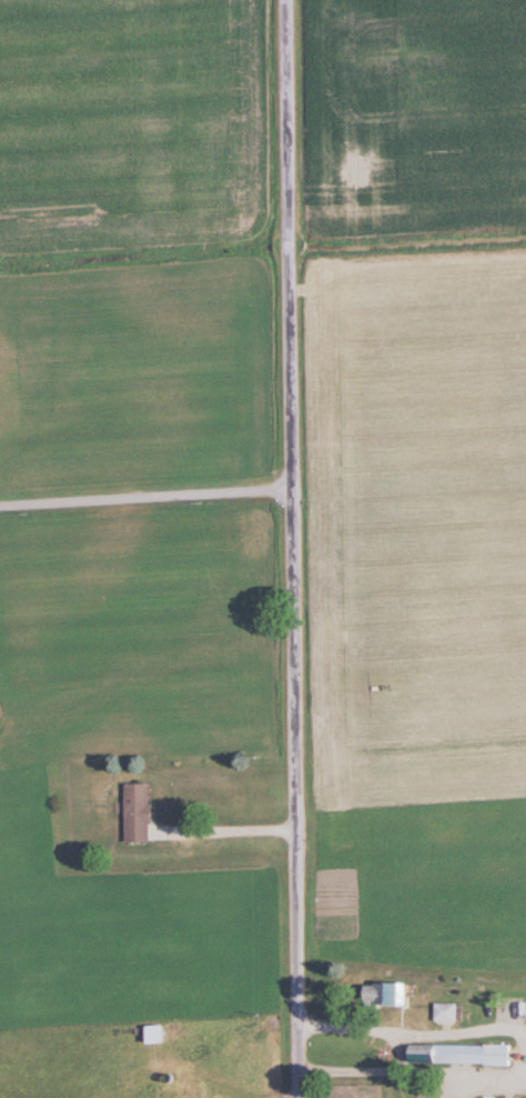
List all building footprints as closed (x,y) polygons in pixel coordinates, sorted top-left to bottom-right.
[(129,784),(129,842),(155,842),(155,784),(129,784)] [(412,981),(401,981),(402,1002),(413,1002),(412,981)] [(500,1016),(525,1016),(525,999),(500,998),(500,1016)] [(462,1002),(438,1002),(438,1020),(462,1020),(462,1002)] [(171,1042),(170,1023),(152,1024),(153,1043),(171,1042)] [(515,1064),(515,1043),(416,1043),(416,1062),(515,1064)]
